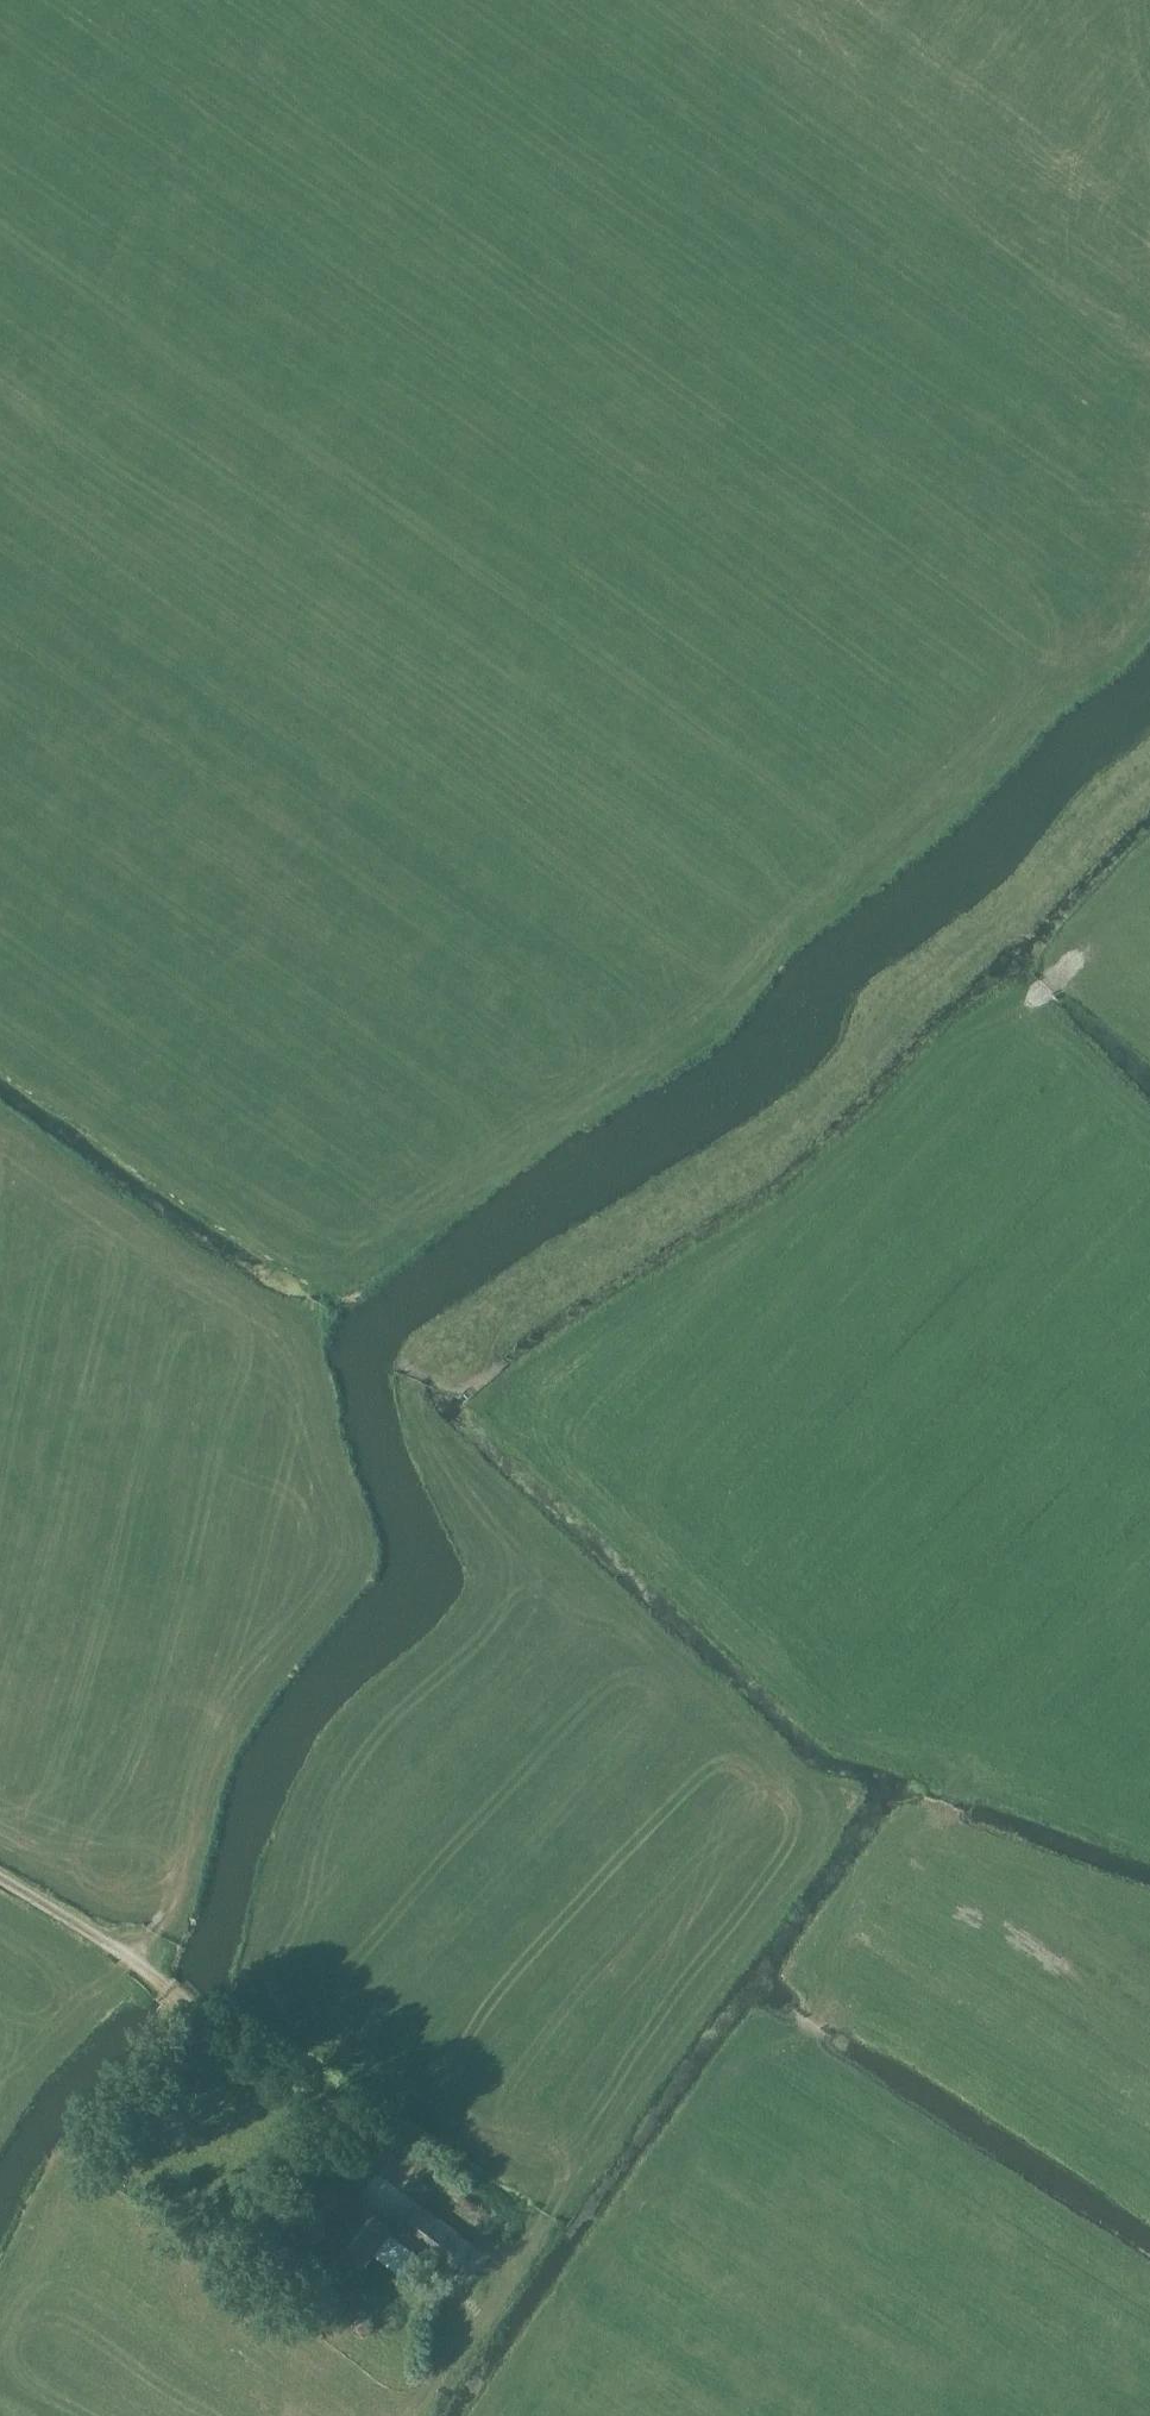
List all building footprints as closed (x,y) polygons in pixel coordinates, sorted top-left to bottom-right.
[(303,2185),(285,2209),(300,2221),(288,2235),(314,2254),(310,2259),(350,2290),(362,2274),(381,2291),(395,2273),(421,2294),(440,2271),(450,2279),(475,2247),(423,2207),(398,2240),(392,2235),(394,2231),(356,2200),(333,2230),(323,2223),(334,2209),(303,2185)]
